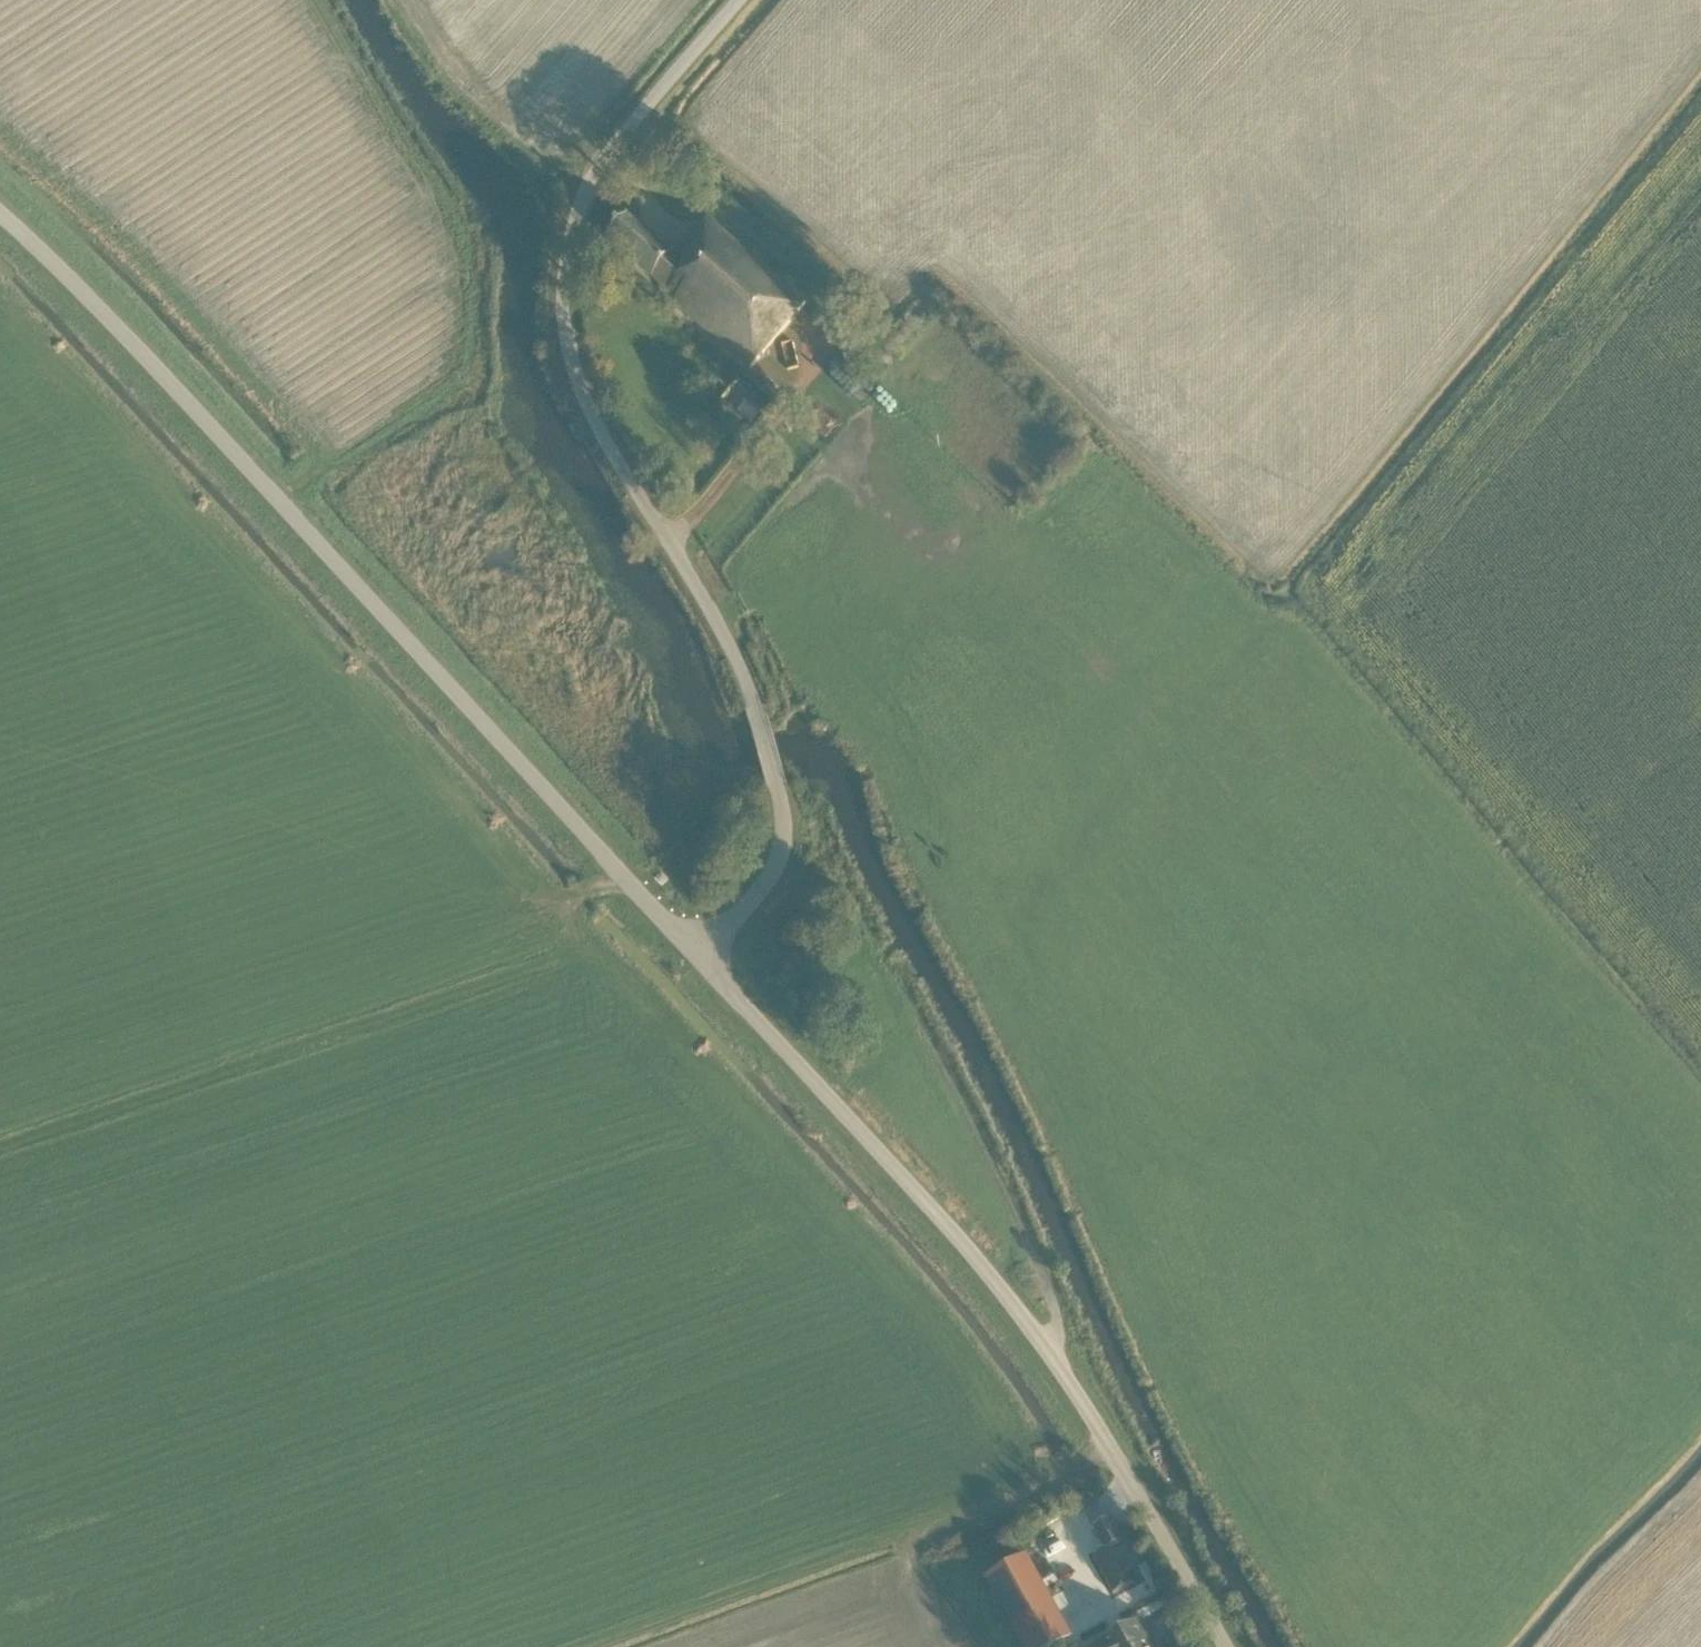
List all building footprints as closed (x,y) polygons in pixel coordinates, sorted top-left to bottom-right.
[(805,306),(774,279),(706,221),(674,258),(626,217),(606,241),(676,301),(673,305),(750,370),(805,306)] [(750,426),(768,406),(755,395),(738,415),(750,426)] [(1130,1587),(1110,1549),(1134,1536),(1121,1513),(1092,1528),(1104,1551),(1093,1558),(1113,1596),(1130,1587)] [(1023,1646),(1053,1646),(1070,1638),(1041,1587),(1025,1558),(986,1580),(989,1585),(994,1582),(1009,1607),(1003,1610),(1023,1646)] [(1095,1645),(1096,1646),(1094,1646),(1156,1646),(1141,1620),(1095,1645)]
